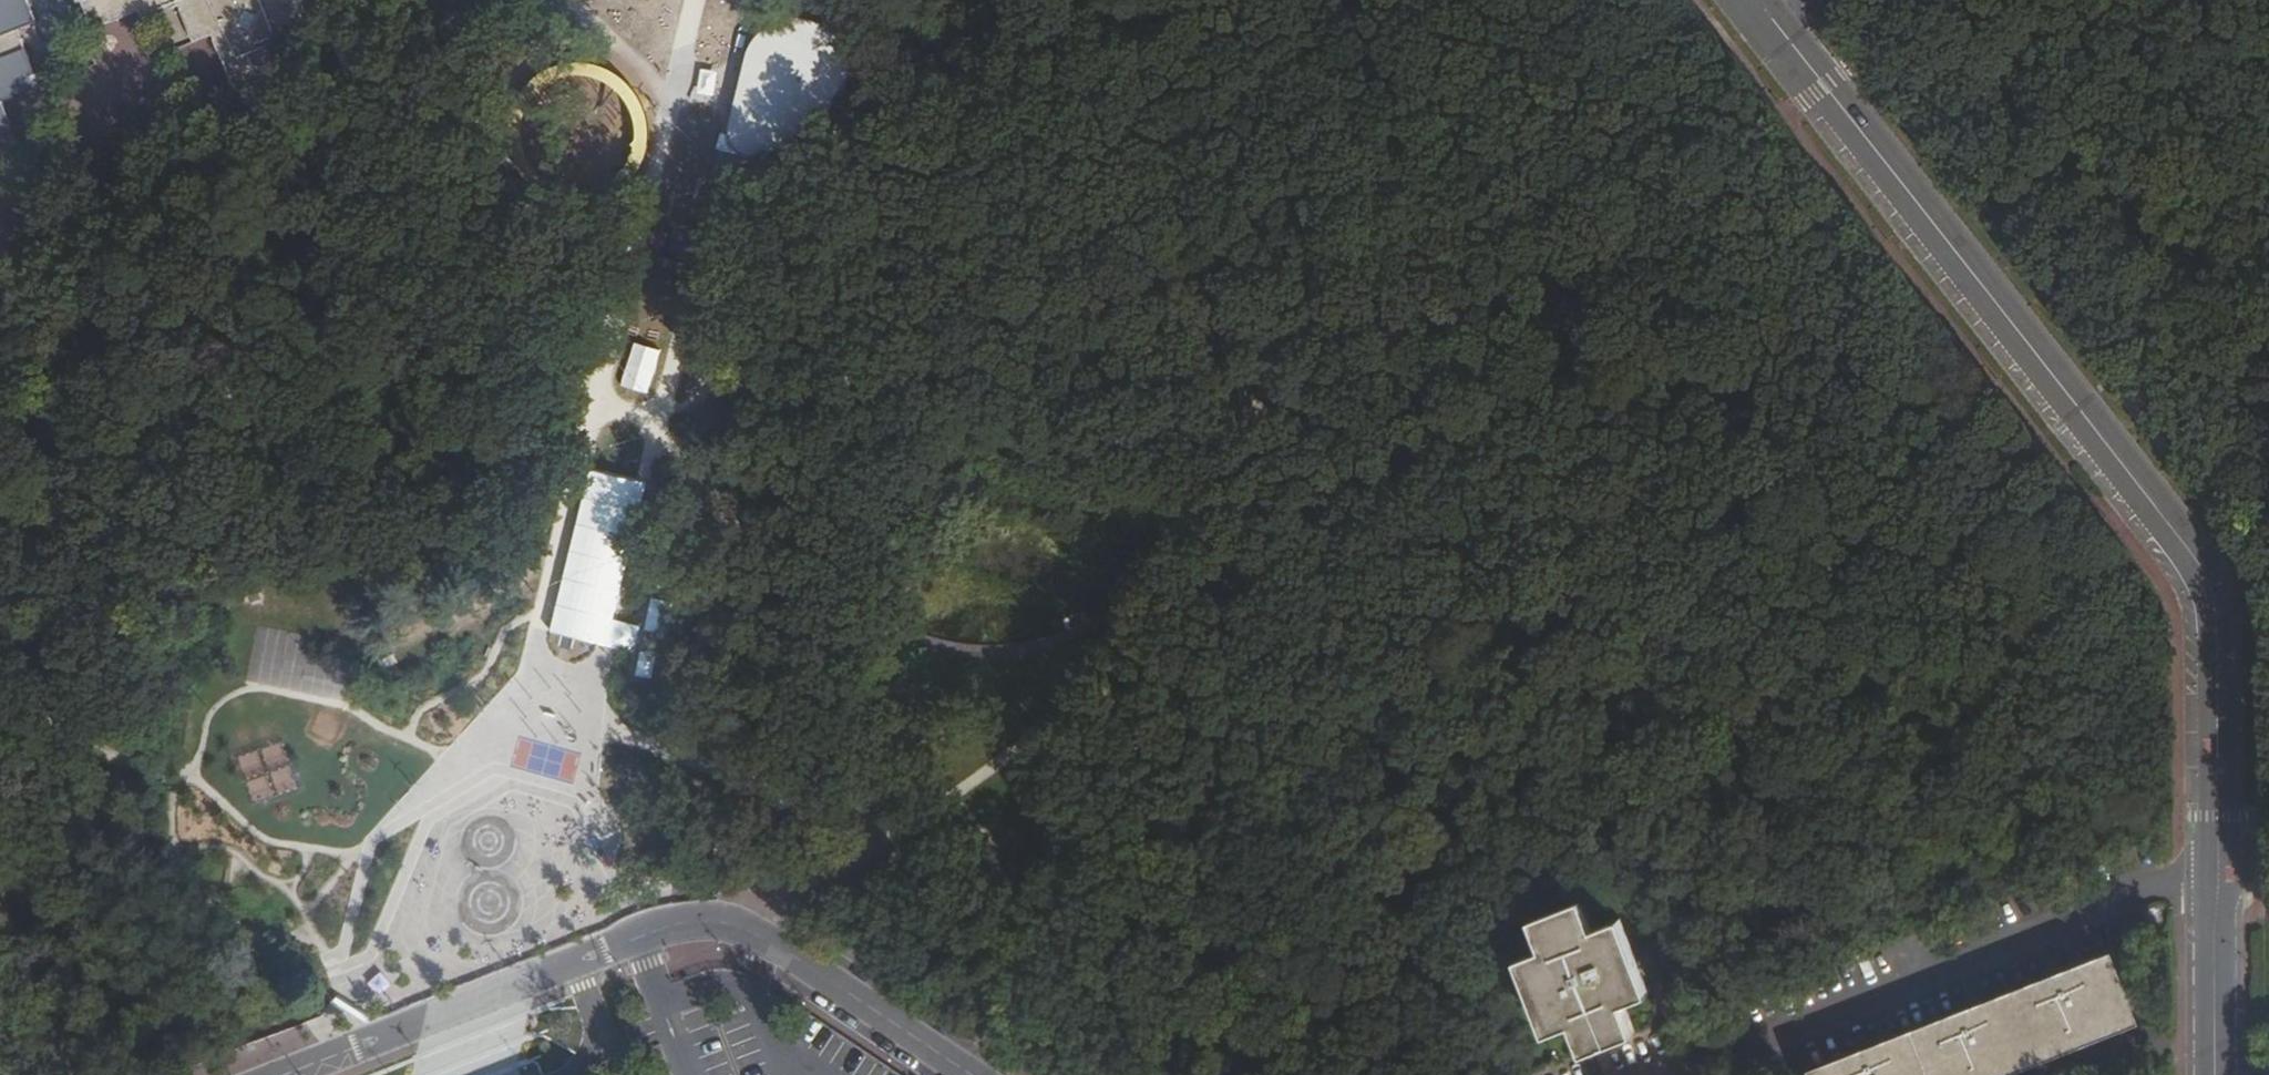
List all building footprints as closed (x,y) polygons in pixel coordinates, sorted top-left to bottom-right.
[(16,138),(2,102),(39,87),(18,29),(36,20),(28,0),(0,0),(0,144),(16,138)] [(263,55),(309,38),(295,1),(296,0),(80,0),(92,31),(140,12),(143,20),(180,7),(192,40),(212,33),(233,88),(270,74),(263,55)] [(743,146),(752,152),(764,156),(775,156),(839,106),(847,92),(852,79),(854,61),(850,43),(842,32),(831,23),(818,16),(802,15),(786,18),(770,28),(760,39),(753,53),(736,135),(743,146)] [(290,631),(283,666),(301,669),(307,634),(290,631)] [(1547,1029),(1569,1021),(1580,1052),(1629,1033),(1618,1003),(1638,996),(1609,919),(1590,926),(1579,896),(1528,915),(1539,946),(1517,954),(1547,1029)] [(1966,1074),(1980,1074),(2003,1066),(2001,1061),(2066,1035),(2069,1042),(2101,1030),(2098,1024),(2122,1015),(2102,962),(1810,1074),(1811,1074),(1963,1074),(1966,1074)]
